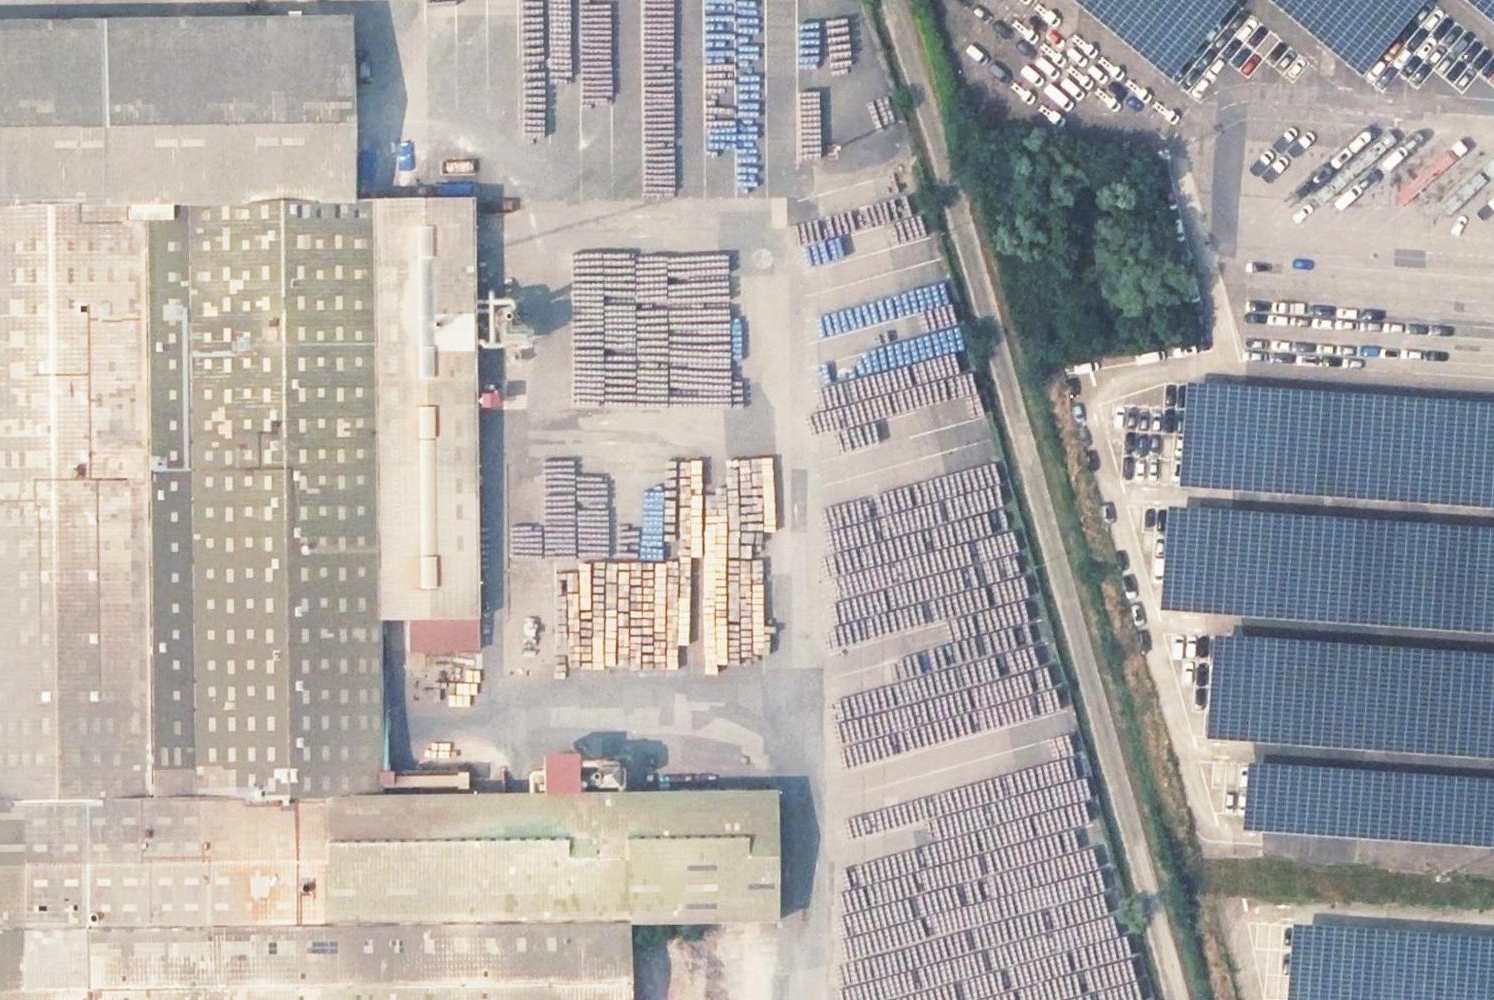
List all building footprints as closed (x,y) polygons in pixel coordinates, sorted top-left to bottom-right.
[(1225,0),(1072,0),(1169,73),(1225,0)] [(1493,10),(1493,0),(1482,0),(1493,10)] [(625,924),(773,919),(771,796),(378,799),(372,202),(352,201),(350,25),(0,28),(0,999),(625,999),(625,924)] [(1437,525),(1435,556),(1436,556),(1435,586),(1469,587),(1468,604),(1477,604),(1476,634),(1493,635),(1493,527),(1437,525)] [(854,800),(846,908),(991,880),(1004,895),(1015,896),(1018,912),(1071,902),(1075,919),(1077,919),(1100,915),(1074,779),(1083,771),(1071,710),(1047,708),(1043,685),(1047,682),(1040,647),(1031,646),(1022,601),(964,650),(969,656),(958,666),(954,711),(935,715),(901,712),(870,718),(877,726),(873,773),(856,772),(857,778),(855,801),(854,800)] [(1204,639),(1200,736),(1264,740),(1264,729),(1291,730),(1290,747),(1493,757),(1493,653),(1204,639)] [(1270,767),(1270,778),(1252,777),(1253,769),(1240,768),(1237,832),(1493,845),(1493,779),(1270,767)]
